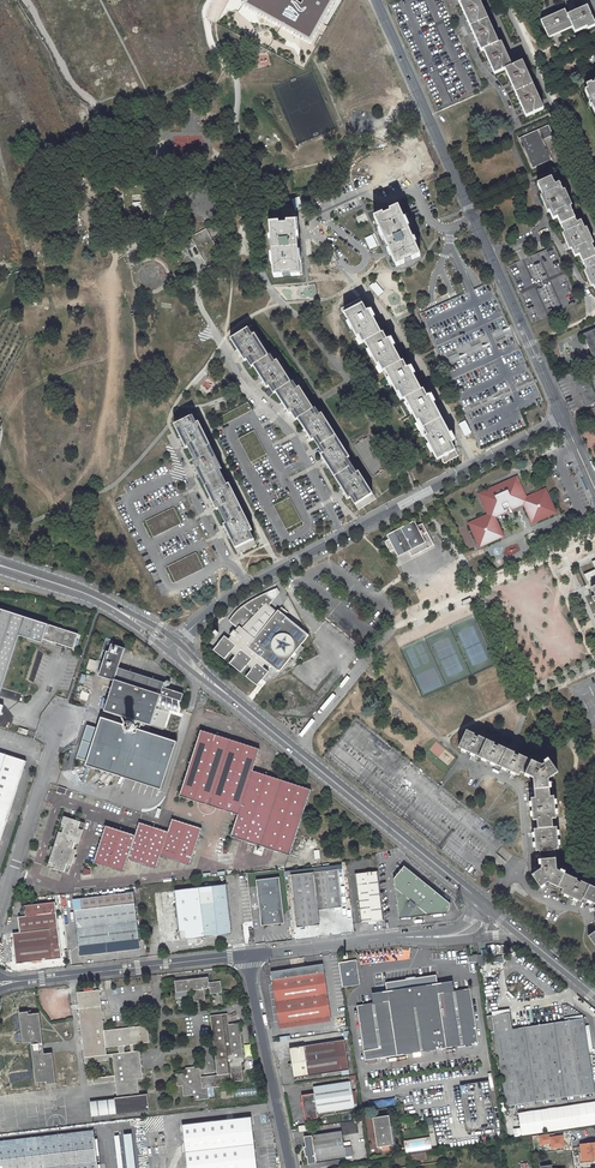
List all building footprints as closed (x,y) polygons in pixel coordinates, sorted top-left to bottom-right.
[(335,0),(245,0),(242,3),(313,43),(335,0)] [(482,88),(443,0),(401,0),(390,5),(436,108),(482,88)] [(527,117),(542,110),(521,63),(510,68),(500,44),(497,45),(477,0),(459,0),(482,52),(485,51),(495,75),(506,70),(527,117)] [(551,18),(542,22),(549,37),(573,27),(575,32),(588,26),(589,29),(594,26),(594,22),(589,8),(569,16),(566,11),(551,18)] [(592,85),(591,84),(586,86),(588,90),(585,91),(594,113),(594,84),(592,85)] [(532,167),(552,159),(544,139),(553,135),(549,125),(519,138),(532,167)] [(562,226),(574,220),(575,220),(559,184),(555,186),(551,178),(538,184),(554,220),(558,218),(562,226)] [(133,214),(142,214),(142,202),(134,202),(133,214)] [(382,215),(374,218),(379,230),(378,231),(380,236),(381,235),(396,267),(404,264),(403,262),(410,258),(411,260),(420,257),(408,229),(409,228),(405,219),(404,220),(398,208),(390,211),(391,213),(383,217),(382,215)] [(594,257),(579,221),(575,223),(574,220),(562,226),(560,227),(574,257),(578,255),(581,263),(594,257)] [(300,276),(298,247),(296,223),(287,223),(287,225),(279,226),(279,224),(270,224),(274,277),(283,277),(283,275),(291,274),(291,276),(300,276)] [(554,246),(545,250),(507,266),(532,322),(578,302),(554,246)] [(581,263),(594,293),(594,257),(581,263)] [(382,279),(372,284),(377,293),(387,289),(382,279)] [(419,314),(449,380),(479,447),(526,426),(519,412),(527,408),(474,289),(419,314)] [(440,458),(443,464),(457,457),(450,443),(452,442),(428,396),(426,397),(422,390),(420,391),(408,368),(406,369),(402,361),(400,362),(388,339),(386,341),(382,333),(380,334),(368,311),(366,312),(359,299),(341,309),(343,314),(344,314),(356,337),(358,336),(362,344),(364,343),(376,366),(378,365),(382,372),(383,371),(395,394),(398,393),(401,401),(403,400),(415,423),(417,422),(425,436),(423,438),(435,461),(440,458)] [(196,331),(203,328),(200,320),(193,322),(196,331)] [(582,333),(594,362),(594,328),(582,333)] [(230,340),(231,342),(244,362),(248,359),(266,388),(270,385),(289,415),(292,412),(311,442),(315,439),(324,454),(320,456),(348,500),(352,497),(356,504),(354,505),(358,511),(375,500),(371,494),(358,473),(354,475),(345,461),(349,458),(321,415),(317,417),(298,388),(294,390),(276,362),(272,364),(254,335),(250,337),(246,330),(230,340)] [(205,351),(214,347),(210,339),(202,343),(205,351)] [(224,425),(252,410),(248,402),(220,417),(224,425)] [(238,554),(248,550),(256,545),(253,540),(251,541),(248,533),(252,531),(229,484),(225,486),(217,471),(221,469),(198,423),(194,425),(190,417),(174,425),(186,449),(190,446),(197,461),(193,463),(216,510),(220,508),(228,523),(224,525),(238,554)] [(513,479),(482,493),(484,496),(480,498),(489,516),(473,523),(475,526),(471,528),(479,544),(482,543),(484,546),(500,539),(498,535),(502,534),(495,518),(508,512),(509,515),(511,516),(513,515),(513,514),(512,510),(524,505),(531,520),(534,518),(536,522),(552,515),(550,511),(554,509),(547,493),(543,494),(541,491),(526,498),(518,480),(515,482),(513,479)] [(145,521),(153,538),(181,524),(173,508),(145,521)] [(390,553),(394,551),(398,559),(408,553),(410,558),(434,546),(427,534),(423,536),(415,521),(387,536),(389,540),(385,542),(390,553)] [(533,542),(537,540),(533,533),(529,536),(533,542)] [(167,567),(175,583),(203,569),(195,553),(167,567)] [(251,557),(255,565),(264,561),(260,553),(251,557)] [(591,562),(594,570),(583,575),(588,585),(589,584),(594,596),(591,598),(593,602),(594,601),(594,560),(591,562)] [(224,636),(213,650),(225,659),(230,654),(233,656),(228,662),(241,673),(246,667),(249,669),(244,676),(256,686),(268,671),(267,670),(271,666),(278,671),(286,661),(289,664),(292,660),(289,657),(291,655),(292,656),(294,655),(295,654),(295,652),(294,651),(296,649),(299,651),(302,647),(299,645),(307,635),(277,610),(277,611),(269,604),(279,592),(276,588),(249,602),(242,607),(234,615),(229,621),(238,627),(235,631),(233,630),(230,634),(231,636),(228,639),(224,636)] [(71,647),(76,631),(0,607),(0,685),(17,634),(39,641),(40,637),(71,647)] [(181,701),(184,694),(164,687),(165,683),(119,668),(125,648),(112,644),(113,640),(106,638),(102,650),(107,651),(99,676),(115,681),(105,710),(152,725),(162,695),(181,701)] [(99,662),(89,659),(86,668),(96,672),(99,662)] [(82,691),(80,698),(87,701),(90,694),(82,691)] [(129,725),(102,716),(87,764),(162,788),(177,740),(150,732),(151,727),(140,723),(137,732),(134,731),(134,732),(133,732),(131,732),(130,732),(129,731),(128,730),(128,729),(128,728),(128,726),(129,725)] [(136,728),(136,727),(136,726),(136,725),(135,724),(134,724),(133,723),(132,723),(130,724),(129,724),(129,725),(128,726),(128,728),(128,729),(128,730),(129,731),(130,732),(131,732),(133,732),(134,732),(134,731),(135,731),(136,730),(136,728)] [(261,751),(200,732),(179,798),(240,817),(233,839),(292,858),(313,793),(254,774),(261,751)] [(539,779),(526,818),(537,822),(538,827),(537,827),(539,869),(532,873),(542,888),(547,890),(554,885),(567,889),(565,896),(594,905),(594,884),(564,875),(564,861),(560,782),(569,776),(560,763),(557,764),(464,734),(458,753),(539,779)] [(0,753),(0,839),(24,761),(0,753)] [(65,796),(67,791),(58,788),(56,794),(65,796)] [(70,874),(74,863),(75,864),(79,853),(77,852),(86,823),(76,820),(77,818),(72,816),(71,818),(62,815),(50,853),(53,854),(48,868),(54,869),(53,872),(62,874),(63,872),(70,874)] [(157,870),(161,858),(191,867),(203,830),(173,820),(169,832),(139,823),(135,837),(106,827),(94,863),(123,873),(127,860),(157,870)] [(318,908),(342,905),(338,868),(291,873),(297,927),(320,925),(318,908)] [(381,890),(378,891),(376,869),(353,871),(359,920),(381,918),(379,896),(381,896),(381,890)] [(449,907),(402,870),(392,884),(396,918),(447,912),(449,907)] [(257,878),(261,925),(285,922),(280,876),(257,878)] [(225,884),(174,891),(180,940),(231,933),(225,884)] [(140,949),(133,893),(81,899),(82,909),(74,910),(79,956),(140,949)] [(13,933),(17,964),(61,959),(55,903),(25,907),(26,916),(19,917),(21,933),(13,933)] [(486,953),(475,955),(466,956),(467,963),(476,961),(477,967),(483,966),(482,958),(487,957),(486,953)] [(337,963),(341,987),(358,985),(354,960),(337,963)] [(329,1017),(321,964),(270,972),(277,1024),(329,1017)] [(433,976),(385,983),(386,992),(387,1001),(355,1006),(363,1060),(476,1043),(468,988),(436,993),(433,976)] [(207,978),(174,982),(175,993),(190,991),(191,1003),(204,1001),(203,990),(209,990),(209,994),(221,993),(219,981),(208,983),(207,978)] [(98,991),(76,993),(84,1063),(85,1063),(88,1085),(92,1084),(114,1081),(116,1097),(113,1098),(116,1115),(149,1112),(147,1094),(139,1095),(137,1079),(142,1079),(138,1051),(133,1052),(132,1045),(148,1042),(146,1026),(103,1031),(98,991)] [(27,1012),(18,1013),(22,1043),(30,1042),(36,1083),(47,1082),(47,1084),(56,1083),(52,1053),(44,1054),(38,1013),(27,1014),(27,1012)] [(493,1032),(504,1106),(594,1092),(582,1018),(511,1029),(509,1013),(491,1016),(493,1032)] [(227,1025),(226,1014),(209,1017),(216,1075),(202,1077),(201,1067),(185,1068),(185,1073),(175,1075),(176,1086),(181,1086),(183,1097),(193,1096),(194,1101),(209,1099),(208,1088),(232,1085),(232,1083),(242,1081),(240,1062),(242,1062),(238,1023),(227,1025)] [(493,1032),(491,1016),(485,1017),(487,1033),(493,1032)] [(287,1047),(291,1079),(347,1071),(342,1039),(287,1047)] [(466,1094),(489,1091),(487,1080),(464,1084),(466,1094)] [(300,1095),(304,1120),(317,1118),(316,1113),(353,1108),(349,1082),(312,1087),(313,1093),(300,1095)] [(459,1085),(466,1131),(494,1126),(489,1091),(466,1094),(464,1084),(459,1085)] [(370,1101),(370,1108),(396,1106),(396,1099),(370,1101)] [(515,1137),(594,1126),(594,1102),(518,1113),(521,1128),(514,1129),(515,1137)] [(392,1145),(388,1115),(371,1118),(376,1147),(392,1145)] [(187,1167),(256,1167),(251,1116),(182,1124),(187,1167)] [(0,1142),(0,1149),(95,1137),(95,1130),(0,1142)] [(306,1156),(307,1164),(344,1158),(344,1157),(351,1156),(350,1147),(343,1148),(340,1131),(303,1137),(305,1147),(303,1147),(304,1156),(305,1156),(306,1156)] [(115,1136),(118,1167),(137,1167),(133,1134),(122,1135),(115,1136)] [(553,1134),(539,1135),(540,1144),(551,1143),(551,1148),(564,1147),(563,1136),(554,1137),(553,1134)] [(101,1166),(99,1167),(95,1137),(0,1149),(0,1167),(101,1167),(101,1166)] [(581,1144),(581,1146),(578,1146),(580,1162),(594,1161),(594,1143),(581,1144)] [(423,1146),(424,1149),(420,1150),(406,1152),(406,1155),(411,1154),(426,1152),(427,1152),(426,1146),(423,1146)] [(426,1152),(411,1154),(412,1161),(427,1158),(426,1152)]
